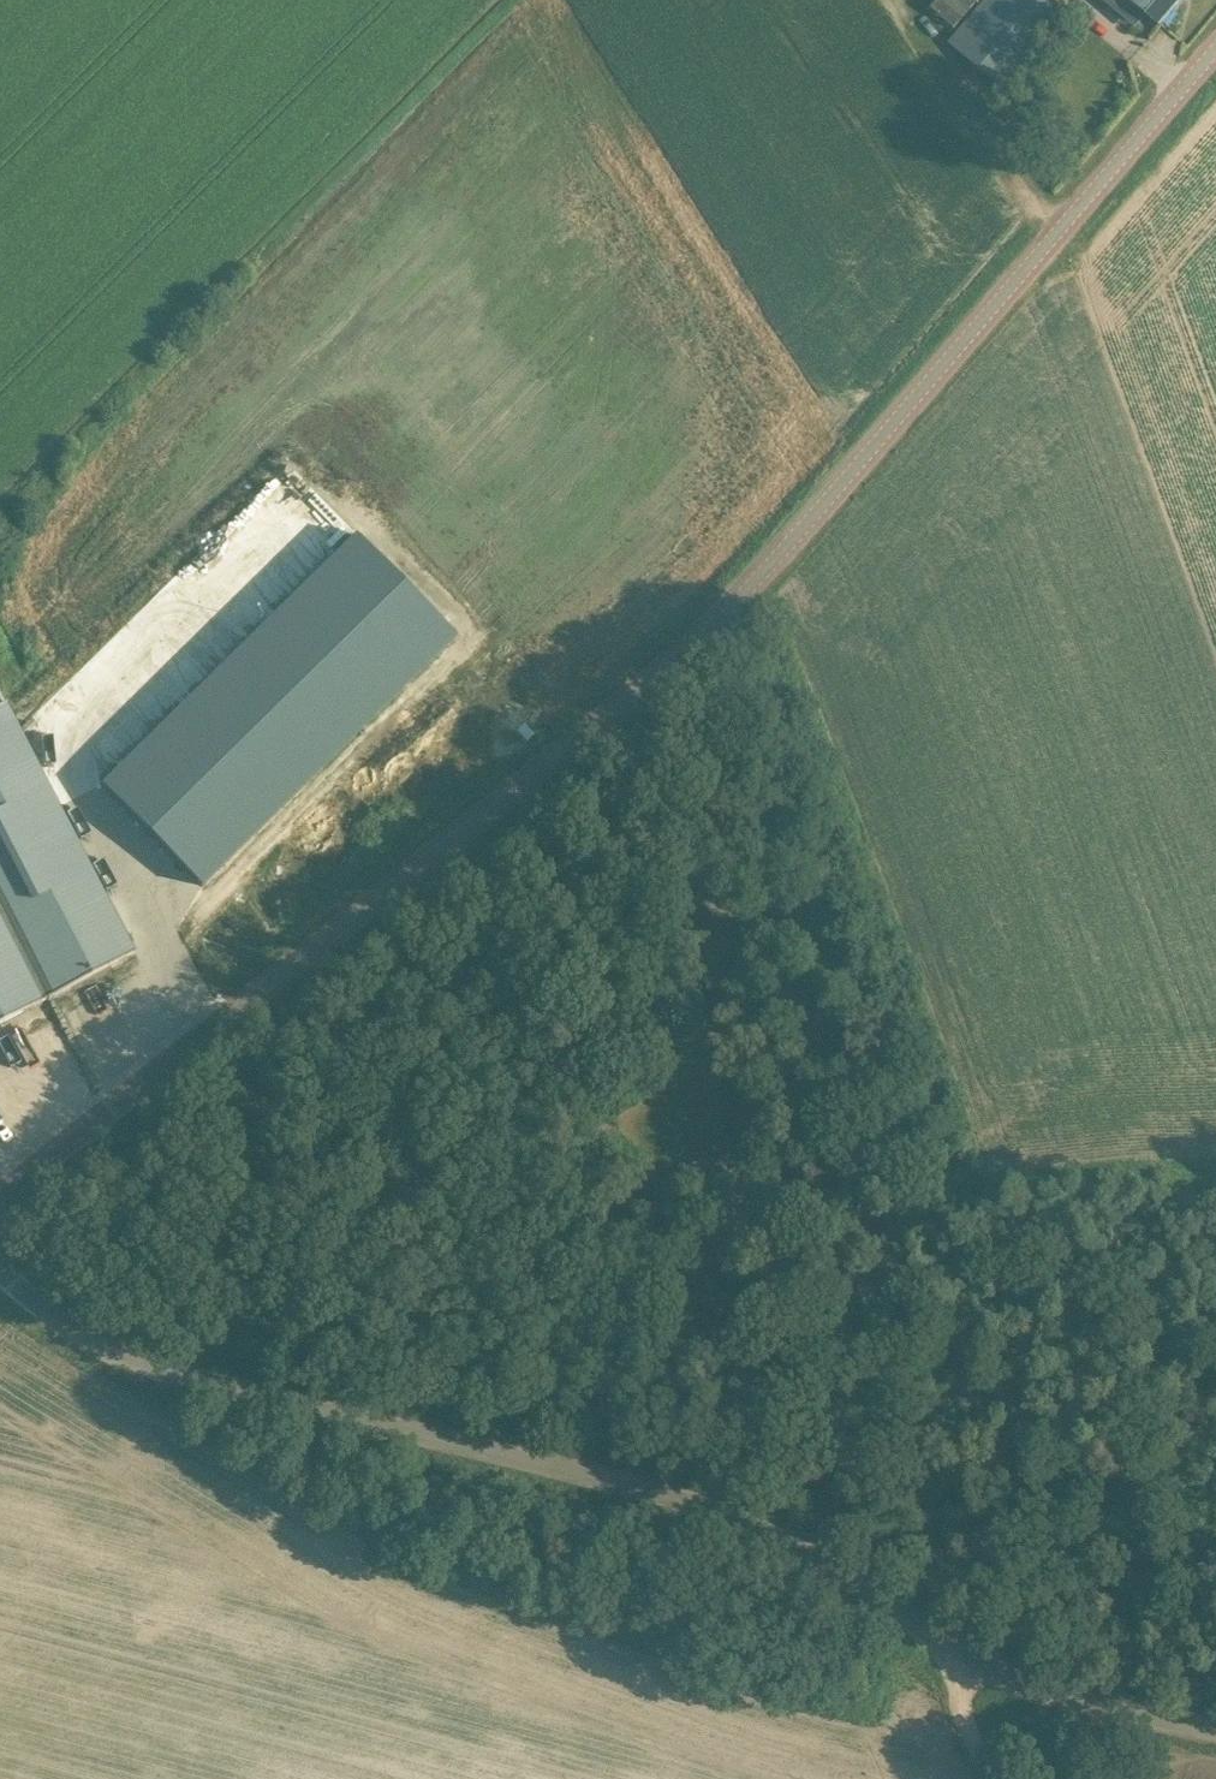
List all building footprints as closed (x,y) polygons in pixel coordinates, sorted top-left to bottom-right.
[(932,8),(950,24),(955,28),(980,0),(938,0),(932,8)] [(1047,0),(987,0),(970,21),(988,37),(968,60),(1009,94),(1047,50),(1033,38),(1058,9),(1047,0)] [(1162,26),(1184,0),(1131,0),(1162,26)] [(458,637),(356,534),(104,785),(206,888),(458,637)] [(0,703),(0,892),(49,989),(133,946),(4,701),(0,703)] [(46,999),(0,910),(0,1023),(46,999)]
